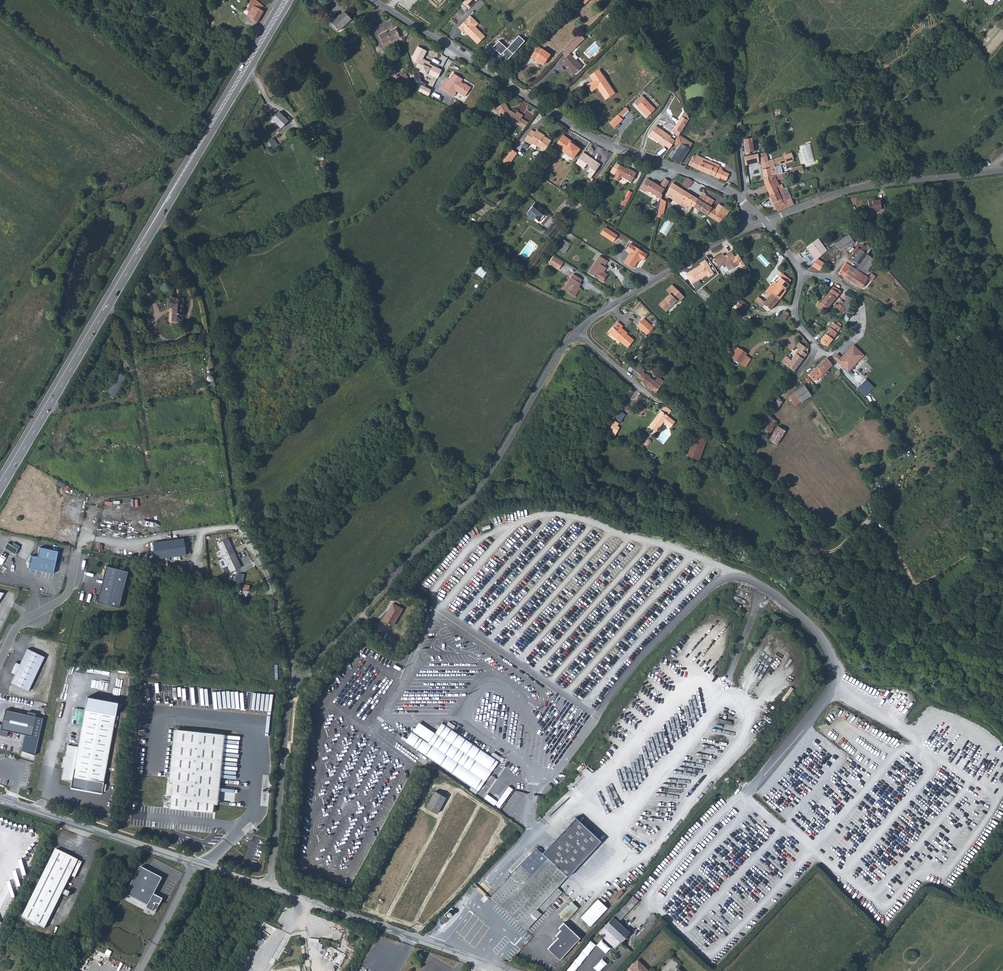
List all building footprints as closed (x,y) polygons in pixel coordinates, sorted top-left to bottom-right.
[(258,0),(253,0),(254,1),(252,4),(253,6),(247,15),(256,23),(267,6),(258,0)] [(469,9),(478,0),(466,0),(463,3),(469,9)] [(343,18),(330,30),(338,38),(350,26),(343,18)] [(482,41),(473,32),(474,30),(474,27),(469,21),(457,33),(461,37),(463,34),(465,36),(467,37),(468,36),(470,38),(468,41),(475,49),(482,41)] [(620,30),(614,21),(610,24),(616,33),(620,30)] [(395,35),(387,39),(386,37),(378,41),(382,49),(391,45),(392,46),(399,42),(395,35)] [(525,41),(519,35),(507,48),(498,40),(492,47),(501,55),(502,54),(509,59),(525,41)] [(579,38),(561,56),(565,61),(568,58),(583,43),(579,38)] [(428,73),(438,78),(442,69),(431,63),(432,62),(425,59),(429,50),(417,45),(411,58),(413,62),(417,64),(416,68),(412,69),(418,88),(420,88),(419,91),(428,94),(430,90),(424,88),(425,83),(422,82),(420,72),(426,74),(428,73)] [(548,59),(536,51),(529,62),(534,65),(535,64),(542,68),(548,59)] [(580,71),(568,58),(565,61),(562,64),(565,68),(564,69),(573,78),(580,71)] [(406,72),(395,77),(399,87),(410,82),(406,72)] [(612,96),(597,74),(588,80),(591,84),(585,88),(590,95),(595,91),(603,103),(612,96)] [(462,82),(453,77),(450,83),(446,84),(442,92),(455,100),(457,96),(456,96),(457,95),(465,100),(471,90),(466,87),(463,87),(461,86),(462,82)] [(651,113),(638,100),(634,103),(634,111),(643,120),(651,113)] [(509,115),(506,107),(497,111),(499,116),(501,121),(511,128),(513,127),(516,130),(521,124),(523,121),(517,117),(516,120),(509,115)] [(499,116),(497,111),(492,109),(489,114),(496,117),(499,116)] [(620,109),(612,117),(617,121),(624,113),(620,109)] [(679,110),(675,117),(683,121),(684,121),(679,110)] [(291,119),(279,112),(274,121),(286,128),(291,119)] [(612,117),(604,125),(609,130),(618,122),(617,121),(612,117)] [(682,123),(683,121),(675,117),(669,130),(672,131),(671,135),(676,137),(677,135),(682,123)] [(687,125),(682,123),(677,135),(682,138),(687,125)] [(521,124),(516,130),(522,134),(527,128),(521,124)] [(669,140),(651,131),(646,141),(663,150),(669,140)] [(535,137),(530,134),(523,144),(528,147),(529,145),(543,154),(549,144),(542,140),(543,139),(537,135),(535,137)] [(563,135),(555,147),(573,159),(581,148),(571,142),(572,141),(563,135)] [(275,139),(269,144),(272,149),(279,145),(275,139)] [(688,145),(675,139),(670,149),(676,152),(672,164),(678,167),(679,167),(688,145)] [(752,139),(743,140),(745,153),(754,151),(752,139)] [(801,145),(805,164),(815,162),(812,143),(801,145)] [(583,152),(575,164),(584,169),(587,164),(591,166),(588,172),(590,173),(587,177),(591,179),(600,164),(583,152)] [(515,158),(508,153),(502,161),(509,166),(515,158)] [(780,156),(759,162),(758,155),(757,156),(758,165),(761,164),(766,182),(775,179),(776,178),(773,169),(784,165),(786,161),(784,155),(780,156)] [(757,156),(744,157),(745,167),(755,165),(758,165),(757,156)] [(699,157),(694,157),(689,166),(711,177),(715,169),(709,166),(710,162),(699,157)] [(509,166),(502,161),(496,169),(503,174),(509,166)] [(637,176),(629,171),(628,173),(620,168),(616,176),(631,185),(637,176)] [(724,173),(715,169),(711,177),(721,181),(724,174),(724,173)] [(729,176),(724,174),(721,181),(727,183),(729,176)] [(775,179),(766,182),(772,195),(783,189),(778,177),(776,178),(775,179)] [(666,181),(660,190),(648,182),(642,192),(650,198),(652,196),(663,203),(664,197),(672,185),(666,181)] [(700,204),(676,188),(668,199),(676,204),(679,200),(684,204),(695,212),(700,204)] [(783,189),(772,195),(778,211),(786,207),(785,203),(788,201),(786,196),(785,192),(783,189)] [(626,206),(631,197),(627,194),(621,204),(626,206)] [(695,212),(722,230),(726,223),(716,216),(711,212),(715,206),(704,199),(700,204),(695,212)] [(874,203),(871,204),(870,201),(867,201),(870,214),(884,211),(882,203),(879,204),(879,202),(874,203)] [(541,208),(535,204),(529,214),(535,219),(534,221),(539,225),(544,217),(538,212),(541,208)] [(692,216),(695,212),(684,204),(681,208),(692,216)] [(716,216),(726,223),(730,217),(720,211),(716,216)] [(549,229),(542,237),(548,242),(555,233),(549,229)] [(616,237),(603,230),(599,237),(612,244),(616,237)] [(851,238),(838,247),(843,255),(856,246),(851,238)] [(811,253),(802,259),(808,266),(827,250),(819,239),(807,248),(811,253)] [(567,247),(562,244),(558,252),(562,255),(567,247)] [(647,256),(630,245),(626,251),(630,253),(623,264),(633,271),(640,260),(643,262),(647,256)] [(861,254),(859,252),(852,263),(859,268),(866,257),(869,253),(863,249),(861,254)] [(741,268),(745,266),(739,255),(735,256),(732,252),(725,256),(724,254),(715,259),(719,266),(726,263),(730,269),(738,264),(741,268)] [(866,257),(859,268),(856,273),(858,274),(852,285),(861,290),(862,290),(868,281),(872,283),(874,278),(871,276),(870,277),(866,274),(873,262),(866,257)] [(822,258),(819,260),(816,263),(821,269),(827,265),(822,258)] [(562,265),(552,259),(547,265),(557,272),(562,265)] [(597,259),(587,277),(602,285),(606,278),(601,275),(599,274),(602,269),(605,263),(597,259)] [(708,278),(715,274),(706,259),(699,263),(701,265),(685,273),(692,285),(706,276),(708,278)] [(476,273),(484,278),(488,271),(480,266),(476,273)] [(856,273),(845,266),(839,276),(844,280),(852,285),(858,274),(856,273)] [(580,281),(571,276),(561,291),(572,297),(577,289),(579,285),(578,285),(580,281)] [(780,281),(775,286),(777,287),(774,291),(772,289),(769,292),(771,295),(778,300),(788,287),(787,287),(784,285),(780,281)] [(653,306),(660,314),(671,303),(673,305),(679,300),(667,287),(661,292),(665,297),(663,299),(662,298),(653,306)] [(842,294),(833,287),(833,288),(836,290),(835,293),(838,295),(841,296),(842,295),(842,294)] [(833,288),(821,304),(825,308),(827,309),(835,299),(838,295),(835,293),(836,290),(833,288)] [(778,300),(771,295),(769,298),(775,304),(778,300)] [(761,305),(765,300),(759,296),(755,301),(761,305)] [(769,298),(762,307),(769,313),(775,304),(769,298)] [(745,311),(749,303),(740,299),(736,307),(745,311)] [(846,306),(840,302),(837,307),(836,306),(834,309),(836,310),(843,315),(846,306)] [(182,305),(173,304),(173,306),(168,306),(168,314),(172,314),(172,327),(181,327),(182,305)] [(842,317),(848,321),(851,316),(845,312),(842,317)] [(649,331),(640,322),(633,328),(642,337),(649,331)] [(833,325),(819,343),(821,345),(820,347),(823,349),(839,330),(839,328),(840,326),(838,324),(835,327),(833,325)] [(619,330),(614,325),(608,332),(610,334),(607,338),(613,344),(615,342),(623,350),(629,344),(622,338),(623,337),(618,332),(619,330)] [(865,355),(854,345),(841,358),(836,353),(831,356),(848,372),(865,355)] [(800,355),(791,366),(787,371),(793,376),(806,359),(801,355),(803,352),(798,348),(795,352),(798,354),(800,355)] [(746,355),(738,350),(731,360),(739,365),(744,357),(746,355)] [(790,365),(785,361),(780,366),(787,371),(791,366),(800,355),(798,354),(790,365)] [(744,357),(739,365),(745,369),(750,360),(744,357)] [(827,367),(822,362),(816,369),(825,377),(828,375),(824,370),(827,367)] [(642,370),(635,364),(629,371),(636,377),(639,373),(642,370)] [(816,369),(806,378),(808,381),(812,386),(818,381),(819,383),(825,377),(816,369)] [(655,379),(652,383),(644,377),(641,381),(640,383),(653,394),(655,392),(658,388),(662,384),(655,379)] [(116,379),(103,401),(111,405),(123,383),(116,379)] [(874,387),(865,379),(857,389),(865,397),(874,387)] [(804,389),(791,399),(797,408),(809,401),(808,400),(805,396),(808,394),(804,389)] [(633,394),(630,403),(635,405),(638,396),(633,394)] [(797,408),(791,399),(786,402),(793,412),(797,408)] [(623,421),(632,405),(626,402),(618,418),(623,421)] [(645,410),(640,404),(635,408),(640,414),(645,410)] [(776,406),(769,415),(774,418),(780,409),(776,406)] [(659,414),(650,424),(657,429),(660,425),(665,419),(664,418),(660,414),(659,414)] [(671,424),(665,419),(660,425),(666,430),(671,424)] [(763,423),(758,432),(756,435),(766,441),(773,429),(763,423)] [(614,436),(618,429),(611,424),(607,432),(614,436)] [(657,429),(650,424),(646,429),(652,434),(657,429)] [(652,434),(646,429),(642,435),(648,439),(652,434)] [(773,451),(774,451),(781,438),(775,434),(768,444),(767,447),(773,451)] [(693,438),(687,458),(699,462),(706,442),(693,438)] [(64,490),(69,493),(72,488),(67,485),(64,490)] [(154,542),(156,559),(187,555),(185,538),(154,542)] [(8,542),(5,548),(16,554),(19,549),(8,542)] [(227,542),(216,547),(223,561),(234,556),(227,542)] [(58,551),(40,548),(38,557),(31,556),(27,561),(30,563),(29,568),(54,573),(58,551)] [(234,556),(223,561),(230,575),(241,570),(234,556)] [(112,572),(103,608),(125,614),(134,577),(112,572)] [(393,625),(403,608),(392,601),(382,618),(393,625)] [(45,657),(28,649),(21,665),(15,663),(11,673),(16,675),(12,683),(29,691),(45,657)] [(120,705),(91,699),(80,751),(73,749),(68,783),(74,784),(75,780),(90,783),(106,785),(120,705)] [(83,724),(86,709),(77,708),(74,723),(83,724)] [(8,731),(32,736),(37,713),(28,711),(28,715),(6,710),(2,725),(0,724),(0,735),(7,737),(8,731)] [(436,733),(418,722),(406,744),(474,783),(470,789),(478,794),(500,758),(442,724),(436,733)] [(220,735),(178,731),(176,731),(172,783),(169,809),(176,809),(213,812),(214,804),(220,735)] [(220,735),(214,804),(218,804),(224,735),(220,735)] [(70,749),(65,783),(68,783),(73,749),(70,749)] [(90,783),(75,780),(74,784),(74,787),(89,790),(90,783)] [(502,808),(513,788),(508,786),(500,801),(488,794),(485,799),(502,808)] [(445,797),(434,791),(426,807),(437,813),(445,797)] [(576,817),(543,853),(567,875),(568,876),(601,841),(576,817)] [(537,847),(491,896),(526,928),(561,891),(557,886),(567,875),(543,853),(537,847)] [(81,861),(59,850),(24,917),(46,928),(81,861)] [(632,894),(625,902),(631,908),(638,900),(632,894)] [(580,916),(589,925),(606,907),(597,898),(580,916)] [(572,900),(566,907),(571,912),(577,906),(572,900)] [(625,902),(613,915),(619,921),(631,908),(625,902)] [(453,907),(446,914),(450,918),(457,912),(453,907)] [(566,907),(560,913),(565,919),(571,912),(566,907)] [(449,919),(444,914),(441,918),(445,923),(449,919)] [(656,914),(648,923),(652,927),(655,923),(655,922),(659,917),(656,914)] [(619,921),(613,915),(604,925),(621,941),(630,931),(619,921)] [(564,922),(559,927),(560,929),(555,934),(557,936),(547,947),(560,959),(579,936),(564,922)] [(648,923),(637,934),(641,938),(648,929),(649,930),(652,927),(648,923)] [(637,958),(629,967),(634,970),(651,970),(637,958)]
